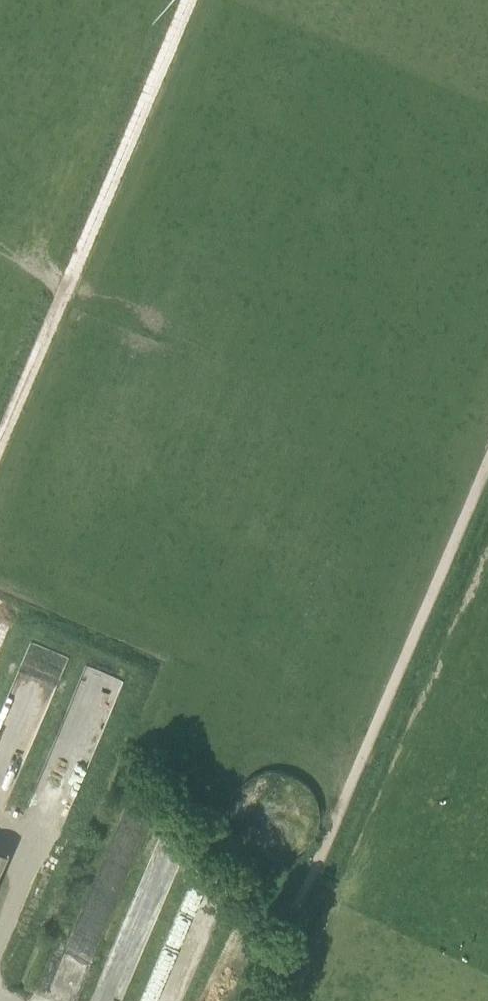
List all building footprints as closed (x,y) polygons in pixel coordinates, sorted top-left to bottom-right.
[(85,664),(76,683),(110,698),(119,679),(85,664)]
